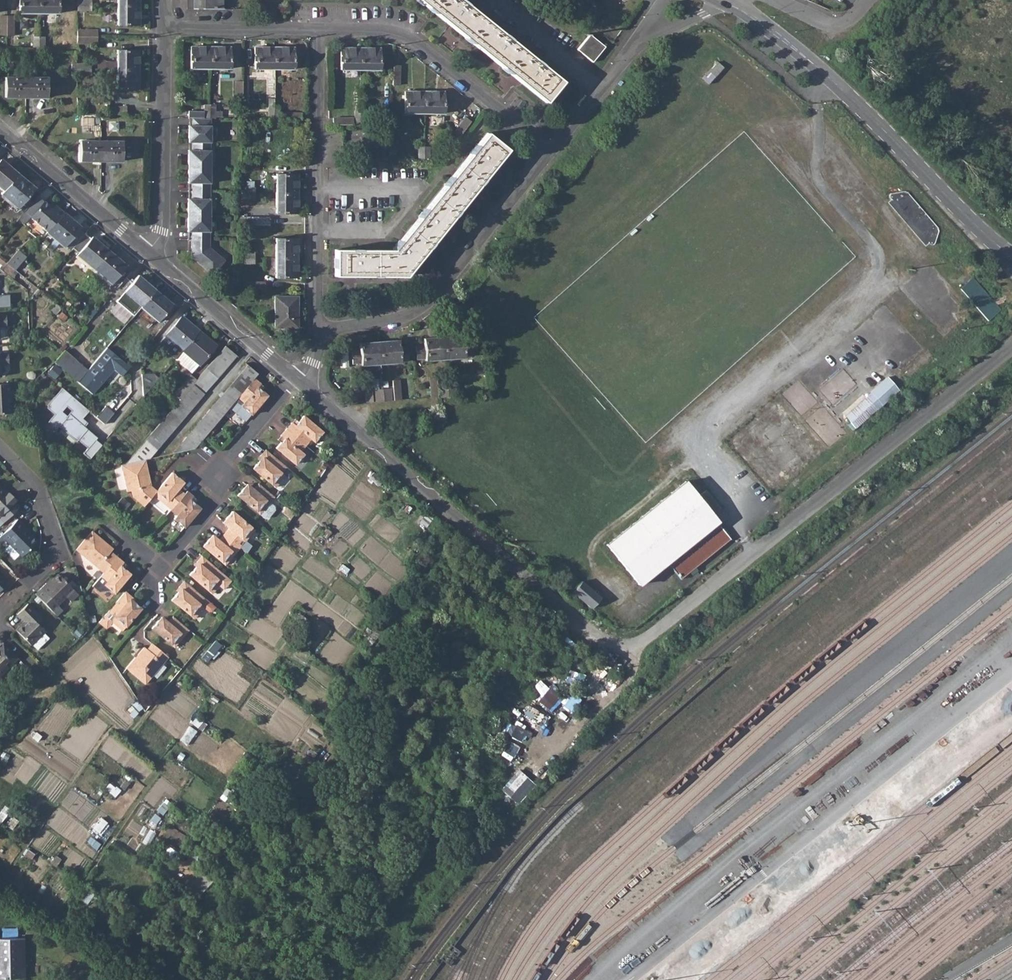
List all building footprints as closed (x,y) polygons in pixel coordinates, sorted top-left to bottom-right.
[(40,13),(40,0),(20,0),(20,13),(40,13)] [(58,14),(59,0),(40,0),(40,13),(58,14)] [(195,9),(223,10),(223,0),(195,0),(195,9)] [(545,102),(561,81),(461,0),(419,0),(545,102)] [(117,25),(139,25),(140,6),(117,6),(117,25)] [(583,20),(588,24),(596,13),(590,9),(583,20)] [(588,24),(592,27),(599,15),(596,13),(588,24)] [(578,52),(594,64),(606,48),(589,36),(578,52)] [(192,68),(210,68),(211,46),(192,46),(192,68)] [(210,68),(231,68),(231,47),(211,46),(210,68)] [(256,68),(275,69),(276,47),(256,47),(256,68)] [(275,69),(295,69),(295,47),(276,47),(275,69)] [(341,69),(360,69),(361,48),(341,48),(341,69)] [(360,69),(380,70),(380,48),(361,48),(360,69)] [(116,71),(138,71),(138,51),(116,50),(116,71)] [(717,62),(702,79),(708,85),(723,68),(717,62)] [(116,89),(138,90),(138,71),(116,71),(116,89)] [(6,78),(5,98),(26,98),(26,78),(6,78)] [(26,78),(26,98),(47,98),(48,78),(26,78)] [(404,114),(424,114),(424,92),(405,92),(404,114)] [(424,114),(444,115),(444,93),(424,92),(424,114)] [(193,118),(204,118),(204,119),(209,119),(209,106),(204,106),(204,112),(189,112),(189,118),(193,118)] [(192,143),(211,143),(211,119),(209,119),(204,119),(204,118),(193,118),(193,125),(189,125),(189,142),(192,143)] [(453,135),(458,139),(470,123),(465,119),(453,135)] [(336,275),(405,277),(507,150),(487,134),(394,251),(336,250),(336,275)] [(349,135),(350,142),(362,140),(361,134),(349,135)] [(79,143),(79,161),(100,160),(99,142),(79,143)] [(99,142),(100,160),(121,160),(121,142),(99,142)] [(188,150),(188,164),(211,165),(211,148),(211,143),(192,143),(192,150),(188,150)] [(3,191),(17,174),(0,159),(0,160),(0,188),(3,191)] [(188,165),(188,183),(192,184),(192,191),(210,191),(211,166),(188,165)] [(0,194),(17,208),(34,188),(17,174),(3,191),(0,194)] [(277,174),(276,193),(298,194),(298,174),(277,174)] [(188,215),(210,215),(210,191),(192,191),(192,198),(188,198),(188,215)] [(929,244),(932,245),(933,244),(937,232),(937,229),(906,192),(903,191),(891,193),(888,195),(889,197),(929,244)] [(276,193),(276,213),(298,213),(298,194),(276,193)] [(63,212),(56,207),(52,203),(49,206),(43,201),(29,216),(47,231),(63,212)] [(47,231),(46,232),(64,247),(65,245),(70,249),(72,248),(83,234),(79,229),(80,227),(63,212),(47,231)] [(188,215),(187,231),(192,231),(191,240),(210,240),(210,215),(188,215)] [(270,217),(260,216),(260,224),(270,225),(270,217)] [(94,270),(109,252),(91,236),(90,238),(84,233),(83,234),(72,248),(78,253),(76,255),(94,270)] [(276,238),(276,259),(297,258),(298,238),(276,238)] [(191,258),(212,275),(224,260),(210,247),(210,240),(191,240),(191,248),(194,247),(195,251),(192,251),(191,253),(191,258)] [(13,271),(24,258),(16,252),(5,265),(13,271)] [(94,270),(111,284),(125,266),(109,252),(94,270)] [(276,259),(276,277),(297,277),(297,258),(276,259)] [(124,292),(141,306),(155,290),(137,276),(124,292)] [(960,289),(989,321),(1001,310),(972,278),(960,289)] [(140,307),(157,322),(171,304),(155,290),(141,306),(140,307)] [(275,326),(298,327),(297,297),(275,296),(275,326)] [(441,304),(454,317),(459,313),(446,299),(441,304)] [(47,311),(54,316),(59,310),(53,304),(47,311)] [(199,331),(182,316),(160,342),(168,349),(166,352),(175,360),(182,351),(199,331)] [(198,365),(199,366),(216,346),(199,331),(182,351),(198,365)] [(444,339),(445,361),(464,360),(464,358),(472,357),(472,344),(464,345),(463,338),(444,339)] [(425,360),(426,362),(445,361),(444,339),(424,340),(424,347),(417,348),(418,361),(425,360)] [(380,343),(381,365),(399,364),(399,362),(407,361),(407,349),(398,349),(398,342),(380,343)] [(361,364),(361,366),(381,365),(380,343),(360,344),(360,351),(352,352),(352,364),(361,364)] [(86,371),(77,382),(91,394),(112,369),(121,376),(128,367),(105,348),(86,371)] [(175,360),(191,374),(198,365),(182,351),(175,360)] [(54,363),(77,382),(86,371),(63,352),(54,363)] [(1,377),(1,365),(9,365),(9,353),(0,354),(0,377),(1,377)] [(157,373),(142,374),(144,392),(159,390),(157,373)] [(858,429),(901,388),(888,375),(846,416),(858,429)] [(175,394),(180,399),(183,396),(196,380),(191,376),(175,394)] [(430,379),(431,397),(438,397),(437,378),(430,379)] [(251,415),(268,396),(262,392),(258,389),(261,385),(255,379),(238,398),(245,404),(242,408),(251,415)] [(391,381),(393,401),(400,400),(398,380),(391,381)] [(364,383),(365,403),(372,403),(370,383),(364,383)] [(12,413),(10,384),(0,385),(0,414),(12,413)] [(439,385),(440,397),(448,396),(447,384),(439,385)] [(91,433),(83,426),(86,422),(82,419),(88,411),(61,388),(46,406),(48,407),(47,408),(54,415),(48,422),(56,430),(58,427),(76,442),(78,440),(82,444),(89,435),(91,433)] [(374,391),(374,402),(383,402),(383,390),(374,391)] [(105,406),(96,417),(104,424),(114,413),(105,406)] [(323,434),(304,418),(299,424),(296,428),(293,425),(287,431),(306,447),(312,441),(314,444),(323,434)] [(285,440),(282,444),(277,450),(295,465),(303,456),(300,453),(306,447),(287,431),(282,437),(285,440)] [(82,444),(87,448),(95,440),(89,435),(82,444)] [(101,445),(95,440),(87,448),(83,454),(89,459),(101,445)] [(145,441),(125,464),(145,460),(150,458),(157,451),(145,441)] [(254,470),(275,488),(285,477),(281,474),(286,467),(267,450),(261,457),(263,459),(260,462),(254,470)] [(150,486),(145,460),(125,464),(122,465),(127,491),(131,490),(133,498),(143,506),(154,494),(156,492),(150,486)] [(170,508),(183,492),(178,488),(183,482),(172,473),(156,492),(154,494),(170,508)] [(273,495),(255,480),(253,479),(248,485),(250,486),(246,490),(240,498),(262,516),(272,505),(268,501),(273,495)] [(691,481),(612,544),(646,588),(673,567),(683,578),(735,540),(691,481)] [(1,516),(16,501),(10,494),(8,496),(0,488),(0,515),(1,516)] [(185,494),(171,510),(171,511),(177,516),(174,519),(184,527),(200,507),(195,503),(191,499),(194,497),(187,491),(185,494)] [(183,492),(170,508),(171,510),(185,494),(183,492)] [(295,514),(289,509),(285,514),(291,519),(295,514)] [(254,531),(232,513),(226,521),(228,523),(225,526),(229,529),(224,534),(240,548),(254,531)] [(2,536),(23,557),(38,542),(25,530),(26,527),(19,520),(2,536)] [(76,549),(103,572),(116,557),(110,552),(112,549),(92,531),(76,549)] [(203,548),(225,566),(240,548),(224,534),(219,541),(215,538),(212,541),(210,539),(203,548)] [(232,581),(223,573),(203,556),(197,564),(198,565),(196,568),(190,576),(212,594),(221,583),(226,587),(232,581)] [(113,593),(129,574),(123,569),(120,566),(123,562),(116,557),(103,572),(100,575),(106,581),(103,585),(113,593)] [(47,583),(41,589),(36,594),(57,616),(62,610),(58,605),(74,589),(58,574),(48,585),(47,583)] [(172,600),(194,618),(203,607),(199,604),(204,598),(185,581),(179,588),(181,590),(178,593),(172,600)] [(572,593),(591,609),(600,597),(582,582),(572,593)] [(132,601),(129,599),(131,596),(125,591),(99,622),(101,624),(109,624),(111,621),(122,630),(140,608),(132,601)] [(199,604),(203,607),(208,611),(211,611),(215,607),(204,598),(199,604)] [(14,629),(30,645),(31,644),(36,649),(48,637),(42,632),(44,631),(37,624),(42,619),(26,603),(16,614),(23,621),(14,629)] [(152,629),(174,648),(189,630),(174,617),(168,623),(164,620),(161,623),(158,621),(152,629)] [(1,641),(0,642),(0,673),(16,656),(1,641)] [(212,655),(219,645),(215,642),(208,652),(212,655)] [(143,647),(126,668),(144,684),(167,656),(152,643),(146,649),(143,647)] [(24,962),(20,962),(19,938),(0,939),(0,979),(24,979),(24,962)]
